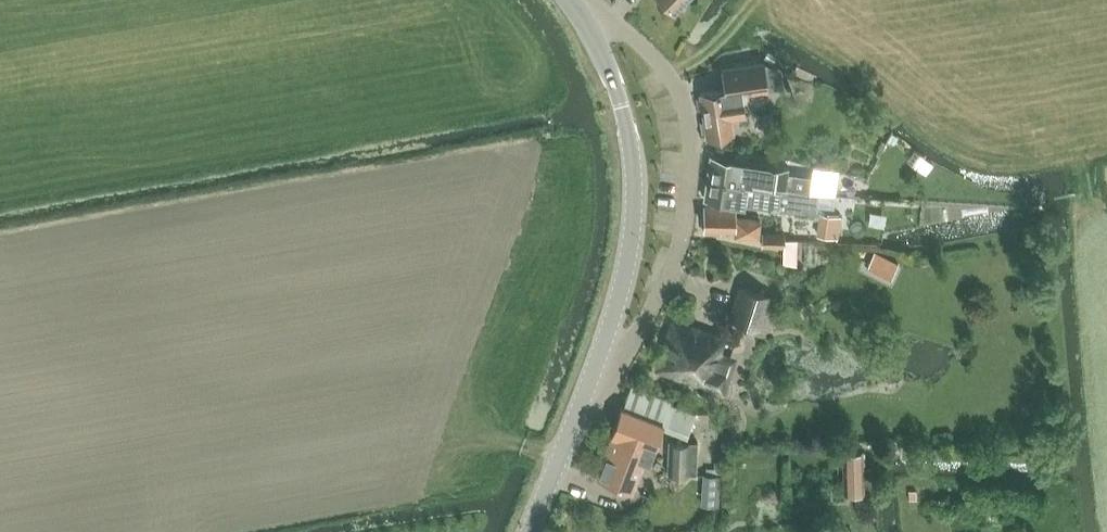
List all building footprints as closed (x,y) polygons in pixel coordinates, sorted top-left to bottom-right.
[(685,0),(663,0),(674,11),(685,0)] [(722,69),(726,89),(701,93),(708,136),(734,132),(731,117),(746,114),(743,92),(769,88),(765,62),(722,69)] [(712,156),(709,177),(808,192),(811,175),(787,172),(788,168),(712,156)] [(838,171),(812,167),(811,175),(808,192),(819,193),(834,196),(838,171)] [(706,198),(745,204),(816,213),(819,193),(808,192),(709,177),(706,198)] [(720,234),(721,227),(735,227),(735,231),(759,232),(760,218),(748,214),(737,214),(737,206),(705,205),(704,234),(720,234)] [(783,239),(783,233),(762,232),(762,247),(783,248),(783,239)] [(872,248),(863,264),(890,278),(898,261),(872,248)] [(729,319),(762,330),(773,297),(739,286),(729,319)] [(722,352),(727,338),(673,319),(657,369),(695,381),(694,386),(726,396),(738,358),(722,352)] [(676,405),(671,403),(672,401),(631,385),(608,445),(596,475),(632,489),(644,459),(649,461),(661,428),(664,422),(688,431),(695,412),(676,405)] [(669,440),(668,472),(698,473),(699,441),(669,440)] [(862,449),(844,450),(845,492),(864,492),(862,449)]
